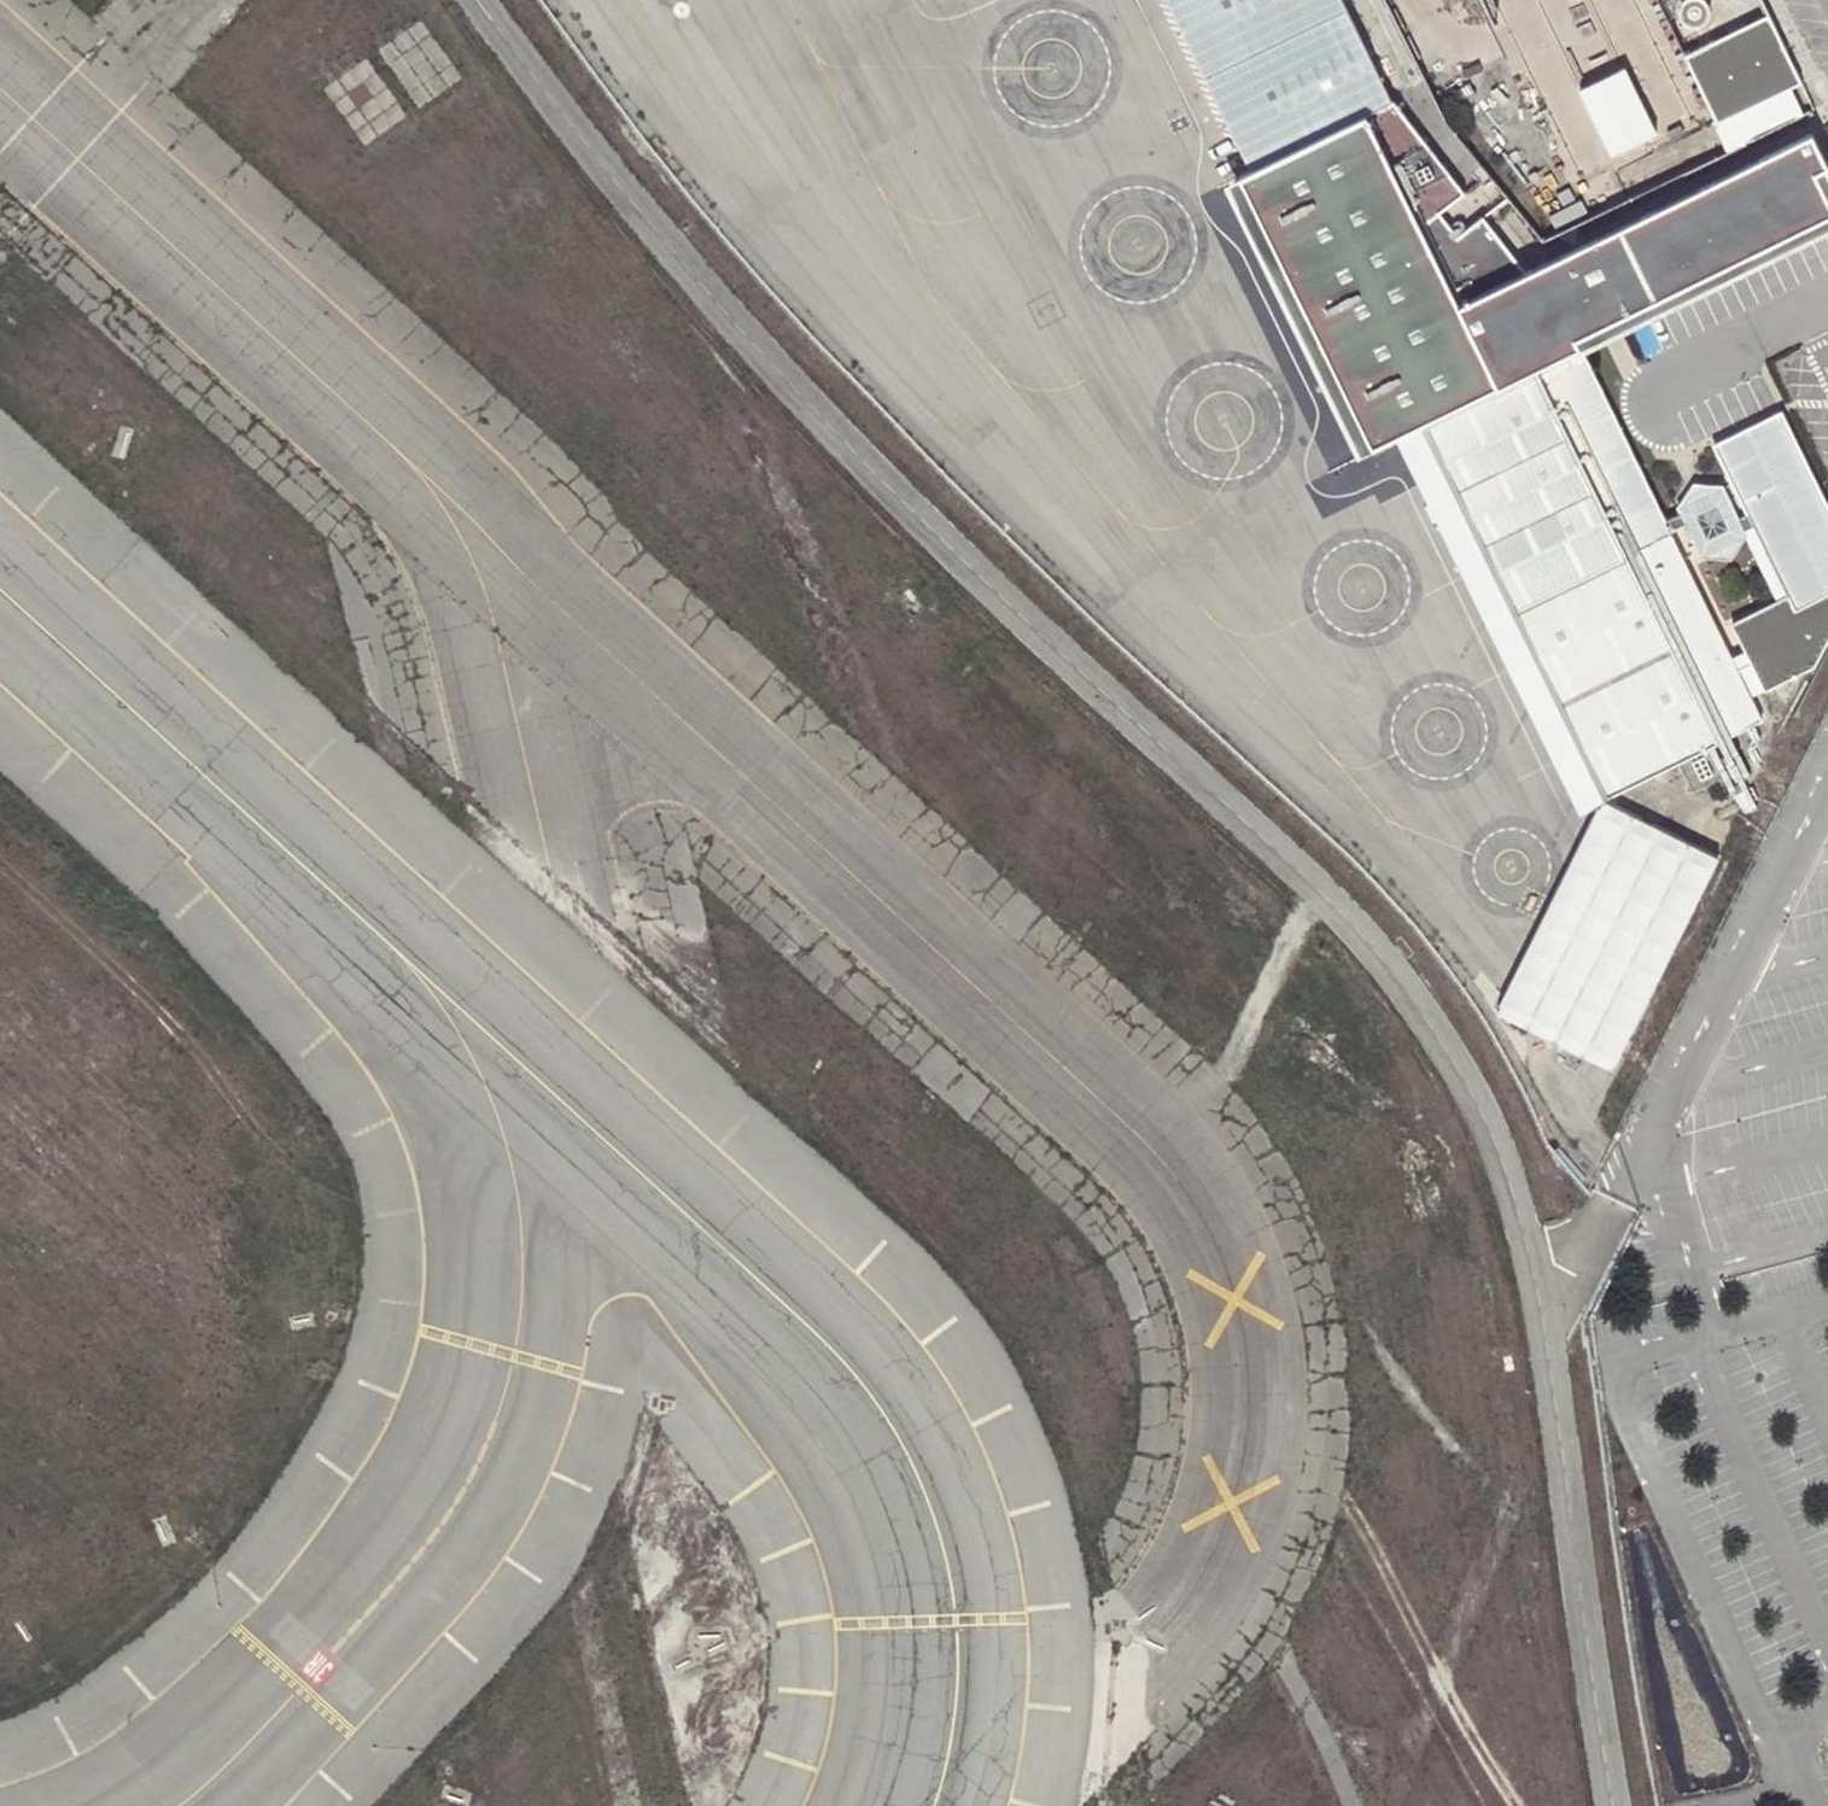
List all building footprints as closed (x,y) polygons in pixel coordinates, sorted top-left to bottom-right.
[(1340,0),(1171,0),(1249,160),(1385,94),(1340,0)] [(1633,0),(1512,0),(1489,11),(1552,138),(1672,78),(1633,0)] [(1769,17),(1686,56),(1717,122),(1800,83),(1769,17)] [(1249,160),(1255,173),(1233,183),(1359,452),(1417,424),(1410,409),(1565,331),(1574,350),(1827,231),(1827,174),(1811,139),(1527,272),(1485,218),(1459,238),(1440,212),(1464,194),(1394,99),(1385,94),(1249,160)] [(1760,390),(1706,417),(1698,435),(1725,491),(1731,503),(1764,569),(1707,597),(1719,623),(1708,628),(1652,513),(1646,499),(1574,350),(1565,331),(1410,409),(1417,424),(1584,771),(1739,695),(1715,643),(1726,637),(1738,663),(1787,640),(1774,611),(1813,592),(1815,583),(1807,567),(1827,557),(1827,533),(1760,390)] [(1660,493),(1646,499),(1652,513),(1666,505),(1683,537),(1730,514),(1725,506),(1731,503),(1725,491),(1719,494),(1704,467),(1697,463),(1689,461),(1677,463),(1669,468),(1664,474),(1661,479),(1659,487),(1660,493)] [(1637,1055),(1734,854),(1614,797),(1517,998),(1637,1055)]
